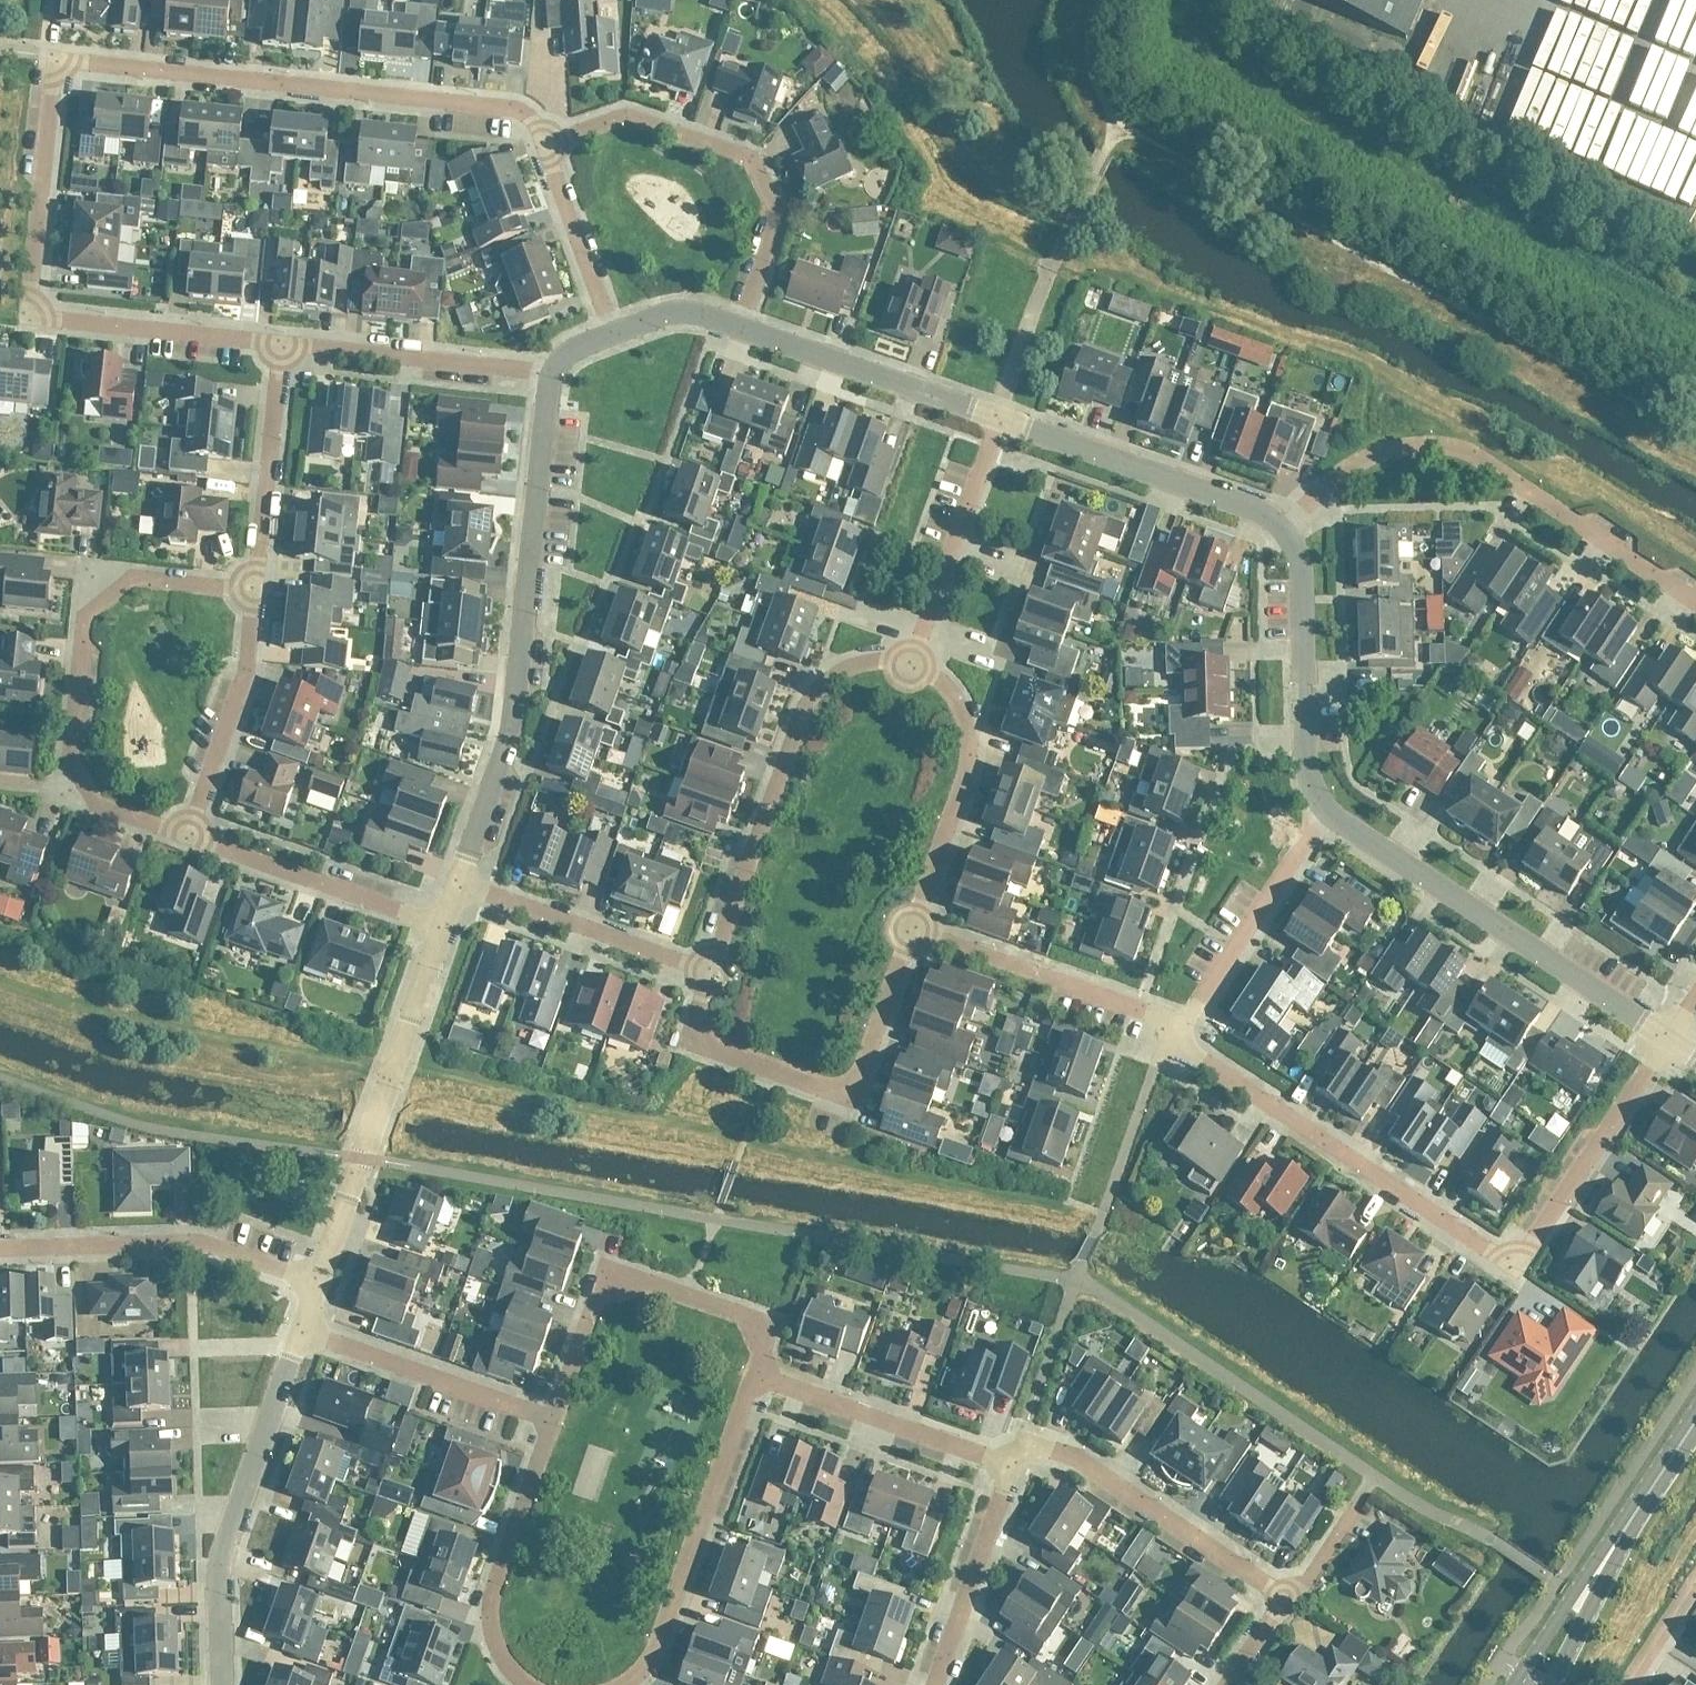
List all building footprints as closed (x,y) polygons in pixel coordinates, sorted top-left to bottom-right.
[(57,23),(83,26),(84,24),(97,25),(100,0),(59,0),(57,23)] [(97,25),(111,27),(111,29),(138,32),(141,0),(100,0),(97,25)] [(198,0),(154,0),(152,17),(167,18),(166,35),(194,38),(198,0)] [(194,38),(225,41),(227,24),(240,25),(243,0),(198,0),(194,38)] [(296,5),(279,3),(279,0),(252,0),(249,29),(264,31),(262,45),(291,49),(296,5)] [(296,5),(291,49),(321,52),(322,40),(337,41),(341,0),(314,0),(314,6),(296,5)] [(391,19),(376,18),(378,2),(362,0),(351,0),(348,25),(363,27),(360,56),(386,59),(391,19)] [(548,30),(564,29),(565,38),(566,56),(581,55),(582,78),(618,75),(614,23),(600,24),(598,3),(579,4),(578,0),(545,0),(548,30)] [(632,1),(661,8),(663,0),(633,0),(632,1)] [(1406,39),(1423,0),(1315,0),(1406,39)] [(1451,18),(1602,78),(1623,25),(1604,17),(1605,15),(1582,6),(1584,2),(1578,0),(1458,0),(1451,18)] [(405,21),(391,19),(386,59),(413,62),(416,32),(433,34),(436,8),(406,5),(405,21)] [(504,24),(484,22),(479,69),(505,72),(506,64),(520,65),(526,7),(506,5),(504,24)] [(479,69),(484,22),(458,19),(457,27),(437,25),(434,56),(454,58),(453,66),(479,69)] [(1457,35),(1445,29),(1428,66),(1455,79),(1449,92),(1462,98),(1490,40),(1461,26),(1457,35)] [(1617,86),(1641,31),(1629,26),(1605,81),(1617,86)] [(1690,126),(1695,112),(1695,62),(1692,60),(1693,58),(1671,48),(1673,43),(1645,32),(1621,89),(1650,101),(1647,108),(1690,126)] [(640,78),(646,81),(649,79),(669,86),(670,89),(678,92),(679,90),(693,95),(710,47),(680,36),(675,50),(650,41),(642,65),(639,66),(637,72),(640,78)] [(812,71),(829,54),(814,39),(797,56),(812,71)] [(1481,105),(1508,47),(1493,40),(1466,98),(1481,105)] [(1533,118),(1527,133),(1629,170),(1651,109),(1510,59),(1493,108),(1521,118),(1522,114),(1533,118)] [(723,64),(714,90),(738,98),(734,111),(736,112),(734,118),(754,126),(756,119),(765,123),(781,79),(749,67),(747,72),(723,64)] [(120,141),(125,101),(98,99),(95,126),(82,125),(78,157),(103,160),(105,139),(120,141)] [(125,101),(120,141),(135,143),(133,163),(158,166),(161,134),(148,132),(151,104),(125,101)] [(166,134),(162,166),(188,169),(189,151),(208,153),(213,111),(184,108),(182,126),(181,136),(166,134)] [(208,153),(207,166),(235,169),(235,167),(251,169),(254,142),(239,141),(242,114),(213,111),(208,153)] [(831,140),(820,116),(794,128),(805,152),(793,158),(809,193),(851,173),(835,138),(831,140)] [(254,142),(251,169),(250,182),(269,184),(270,174),(281,175),(283,159),(297,160),(301,121),(275,118),(272,144),(254,142)] [(301,121),(297,160),(311,162),(309,181),(321,182),(320,190),(333,191),(337,159),(324,157),(326,142),(328,123),(301,121)] [(1650,121),(1630,181),(1646,185),(1665,126),(1650,121)] [(385,170),(389,130),(363,127),(360,154),(347,152),(344,184),(369,187),(371,168),(385,170)] [(416,133),(389,130),(385,170),(384,183),(423,187),(426,161),(413,159),(416,133)] [(1674,141),(1654,197),(1677,205),(1679,199),(1695,204),(1695,149),(1674,141)] [(454,164),(449,166),(455,181),(466,177),(470,190),(477,187),(482,201),(521,186),(511,159),(503,162),(497,148),(488,151),(454,164)] [(485,229),(474,234),(480,249),(519,234),(528,231),(523,217),(531,214),(521,186),(482,201),(487,215),(481,217),(485,229)] [(72,218),(70,223),(71,228),(75,232),(74,239),(118,244),(120,227),(138,229),(140,216),(141,200),(97,195),(95,210),(77,208),(77,215),(72,218)] [(158,205),(160,219),(175,217),(173,203),(158,205)] [(426,237),(425,218),(397,220),(398,239),(426,237)] [(859,238),(875,233),(871,219),(855,224),(859,238)] [(967,257),(973,240),(960,236),(954,253),(967,257)] [(118,244),(74,239),(73,246),(69,249),(67,254),(68,259),(71,263),(70,270),(88,272),(87,287),(131,292),(133,276),(115,274),(118,244)] [(233,263),(218,262),(214,299),(241,302),(244,275),(257,277),(260,242),(235,240),(233,263)] [(513,289),(552,273),(551,268),(554,264),(551,254),(545,253),(543,247),(523,254),(517,240),(481,253),(486,269),(498,265),(502,277),(496,289),(498,295),(498,294),(498,295),(503,293),(513,289)] [(181,242),(178,268),(191,270),(188,296),(214,299),(218,262),(220,246),(206,245),(181,242)] [(264,275),(263,283),(276,284),(274,305),(303,308),(308,261),(290,259),(292,245),(267,242),(264,275)] [(308,261),(303,308),(332,312),(334,291),(348,292),(349,284),(352,251),(327,249),(326,263),(308,261)] [(354,251),(350,284),(365,285),(362,315),(391,318),(396,274),(382,272),(384,255),(354,251)] [(869,265),(846,256),(838,277),(799,264),(787,298),(837,315),(845,291),(858,295),(869,265)] [(396,274),(391,318),(421,321),(424,292),(441,293),(444,261),(412,258),(410,275),(396,274)] [(503,293),(498,295),(499,295),(503,294),(508,308),(502,310),(510,333),(545,320),(540,307),(545,305),(562,299),(552,273),(513,289),(503,293)] [(896,287),(881,331),(914,342),(918,332),(932,337),(939,318),(949,289),(924,280),(919,295),(896,287)] [(1263,366),(1272,346),(1210,321),(1202,340),(1263,366)] [(1,376),(0,385),(0,414),(1,415),(9,416),(13,412),(14,403),(30,405),(31,403),(47,404),(51,364),(23,361),(24,354),(5,352),(6,347),(0,347),(0,376),(1,376)] [(1068,370),(1058,398),(1072,403),(1073,399),(1090,404),(1092,398),(1119,407),(1131,374),(1116,368),(1118,362),(1083,349),(1075,373),(1068,370)] [(81,375),(83,379),(87,379),(84,403),(104,405),(103,417),(131,420),(135,385),(119,383),(121,362),(89,359),(89,363),(85,363),(82,366),(81,375)] [(1141,360),(1126,402),(1142,408),(1136,425),(1161,434),(1176,392),(1182,374),(1141,360)] [(1176,392),(1161,434),(1186,443),(1193,425),(1196,416),(1213,422),(1224,391),(1196,382),(1197,379),(1182,374),(1176,392)] [(750,427),(763,389),(738,380),(728,408),(714,403),(710,414),(703,434),(732,445),(739,423),(750,427)] [(178,427),(189,428),(232,433),(235,406),(214,404),(216,387),(178,383),(175,413),(179,413),(178,427)] [(763,389),(750,427),(765,432),(760,447),(784,456),(793,431),(779,425),(788,398),(763,389)] [(1259,400),(1229,390),(1218,421),(1232,427),(1222,456),(1249,465),(1264,423),(1252,419),(1259,400)] [(355,438),(360,395),(331,392),(329,413),(314,411),(309,456),(338,459),(341,437),(355,438)] [(702,393),(697,409),(710,414),(714,403),(716,397),(702,393)] [(360,395),(355,438),(369,440),(367,462),(396,466),(401,421),(386,419),(389,399),(360,395)] [(461,445),(502,450),(505,421),(487,419),(489,404),(440,399),(436,428),(462,431),(461,445)] [(1271,404),(1264,423),(1249,465),(1277,475),(1287,446),(1305,452),(1316,420),(1271,404)] [(844,462),(858,422),(830,413),(824,432),(810,427),(795,469),(824,479),(831,458),(844,462)] [(858,422),(844,462),(856,466),(848,488),(878,498),(894,452),(879,447),(885,432),(858,422)] [(172,440),(169,470),(195,473),(196,456),(208,457),(229,459),(232,433),(189,428),(188,442),(172,440)] [(128,464),(129,444),(95,443),(94,463),(128,464)] [(502,450),(461,445),(459,460),(441,458),(438,488),(479,492),(481,477),(499,479),(502,450)] [(416,477),(415,450),(399,451),(400,478),(416,477)] [(138,495),(140,472),(114,469),(111,492),(138,495)] [(674,493),(711,507),(717,492),(729,496),(735,479),(722,474),(719,482),(682,469),(674,493)] [(225,496),(244,495),(244,474),(224,475),(225,496)] [(35,494),(34,507),(39,509),(36,532),(69,536),(70,525),(97,528),(100,495),(74,492),(75,479),(42,475),(40,494),(35,494)] [(169,541),(170,545),(185,546),(186,543),(195,544),(197,530),(224,533),(227,501),(200,499),(201,492),(165,488),(160,540),(169,541)] [(447,534),(497,540),(495,524),(491,523),(492,512),(469,510),(471,496),(440,493),(437,518),(449,519),(447,534)] [(711,507),(674,493),(665,518),(692,527),(689,535),(712,544),(719,524),(707,520),(711,507)] [(355,537),(357,524),(360,499),(330,496),(329,508),(300,505),(297,532),(360,539),(360,538),(355,537)] [(809,530),(803,547),(851,564),(861,537),(835,528),(840,515),(814,506),(806,529),(809,530)] [(1093,518),(1062,507),(1061,512),(1056,512),(1053,523),(1056,525),(1053,534),(1096,549),(1101,536),(1119,542),(1125,526),(1098,516),(1093,518)] [(1416,533),(1436,534),(1437,520),(1416,519),(1416,533)] [(1155,528),(1141,523),(1132,549),(1145,554),(1155,528)] [(1450,559),(1453,555),(1460,545),(1459,524),(1441,524),(1442,541),(1435,541),(1435,560),(1441,560),(1450,559)] [(1387,534),(1356,535),(1357,562),(1397,561),(1412,560),(1411,525),(1387,526),(1387,534)] [(360,539),(297,532),(294,558),(323,561),(322,574),(351,577),(353,554),(358,554),(360,539)] [(651,532),(642,556),(680,569),(684,558),(698,563),(703,550),(651,532)] [(497,540),(447,534),(445,549),(434,548),(431,577),(461,580),(463,563),(486,565),(488,554),(491,554),(497,540)] [(1096,549),(1053,534),(1050,543),(1046,542),(1042,553),(1045,555),(1043,561),(1069,570),(1064,585),(1100,597),(1105,582),(1093,578),(1098,564),(1091,562),(1096,549)] [(1200,544),(1173,534),(1168,550),(1153,545),(1138,588),(1167,598),(1175,578),(1187,583),(1200,544)] [(409,541),(410,565),(426,564),(425,541),(409,541)] [(1200,544),(1187,583),(1203,589),(1198,604),(1223,612),(1232,586),(1218,580),(1228,553),(1200,544)] [(803,547),(797,564),(794,563),(791,572),(787,570),(782,584),(790,587),(811,594),(816,582),(842,591),(851,564),(803,547)] [(1481,548),(1449,597),(1476,615),(1489,595),(1501,603),(1526,565),(1502,549),(1496,558),(1481,548)] [(6,587),(4,607),(47,612),(50,577),(41,576),(43,560),(0,555),(0,586),(6,587)] [(1450,559),(1441,560),(1442,580),(1449,585),(1464,563),(1453,555),(1450,559)] [(680,569),(642,556),(634,580),(664,591),(661,599),(672,603),(681,606),(688,588),(675,584),(680,569)] [(1397,561),(1357,562),(1358,588),(1389,588),(1389,597),(1413,597),(1412,576),(1398,577),(1397,561)] [(1526,565),(1501,603),(1512,610),(1501,627),(1529,645),(1559,600),(1544,590),(1550,581),(1526,565)] [(759,593),(755,605),(750,618),(757,620),(767,624),(808,638),(817,613),(785,602),(790,587),(782,584),(760,576),(755,591),(759,593)] [(410,597),(410,578),(386,579),(387,598),(410,597)] [(341,626),(343,610),(349,610),(352,583),(313,579),(311,595),(290,592),(287,620),(330,625),(341,626)] [(422,620),(422,621),(483,627),(485,614),(489,615),(491,601),(479,600),(480,586),(431,581),(428,605),(424,605),(423,620),(422,620)] [(1032,593),(1023,618),(1065,633),(1070,619),(1089,625),(1099,597),(1069,587),(1063,604),(1032,593)] [(619,594),(611,618),(648,631),(661,635),(666,621),(672,603),(661,599),(649,595),(646,603),(619,594)] [(1389,597),(1389,607),(1358,608),(1359,635),(1399,634),(1398,618),(1413,618),(1413,597),(1389,597)] [(1559,611),(1541,639),(1566,656),(1573,646),(1584,654),(1612,613),(1587,597),(1577,612),(1572,620),(1559,611)] [(1612,613),(1584,654),(1596,662),(1590,672),(1615,688),(1633,660),(1621,652),(1626,645),(1636,629),(1612,613)] [(407,616),(383,616),(383,651),(407,651),(407,616)] [(611,618),(602,642),(629,651),(626,660),(641,665),(649,668),(655,653),(656,651),(643,646),(648,631),(611,618)] [(1023,618),(1015,643),(1032,649),(1026,666),(1040,671),(1048,673),(1069,681),(1079,653),(1061,646),(1065,633),(1023,618)] [(287,620),(284,648),(302,650),(300,666),(311,667),(343,670),(346,643),(328,641),(330,625),(287,620)] [(811,645),(807,643),(808,638),(767,624),(757,620),(753,632),(742,628),(732,655),(755,664),(762,666),(767,652),(799,663),(801,658),(805,660),(811,645)] [(483,627),(422,621),(422,622),(421,637),(425,638),(422,662),(472,667),(473,653),(485,654),(486,641),(482,641),(483,627)] [(1122,621),(1120,636),(1136,637),(1137,623),(1122,621)] [(1399,634),(1359,635),(1359,661),(1390,661),(1390,669),(1414,669),(1414,649),(1399,650),(1399,634)] [(37,704),(41,666),(32,665),(34,642),(1,638),(0,646),(0,699),(37,704)] [(1201,646),(1165,647),(1166,675),(1182,674),(1182,691),(1228,690),(1227,661),(1201,661),(1201,646)] [(1637,671),(1622,695),(1648,712),(1659,695),(1670,702),(1693,667),(1669,651),(1659,667),(1646,658),(1637,671)] [(730,655),(721,679),(715,696),(765,715),(775,687),(750,678),(755,664),(732,655),(730,655)] [(588,656),(579,680),(617,693),(622,679),(635,683),(641,665),(626,660),(617,657),(614,665),(588,656)] [(376,695),(402,702),(410,669),(384,662),(376,695)] [(1520,696),(1529,667),(1512,662),(1503,691),(1520,696)] [(1122,681),(1139,682),(1140,666),(1123,665),(1122,681)] [(1669,727),(1695,744),(1695,743),(1695,669),(1693,667),(1670,702),(1681,709),(1669,727)] [(281,684),(272,711),(314,726),(319,711),(334,716),(344,689),(297,672),(292,687),(281,684)] [(1043,688),(1022,681),(1020,685),(1015,685),(1010,688),(1008,693),(1010,699),(1014,702),(1012,708),(1052,722),(1067,728),(1082,686),(1069,681),(1048,673),(1043,688)] [(410,715),(464,729),(468,715),(470,715),(476,689),(473,688),(471,685),(463,683),(459,685),(438,680),(433,700),(415,695),(410,715)] [(617,693),(579,680),(571,704),(607,717),(605,723),(619,728),(624,713),(612,708),(617,693)] [(1486,706),(1492,692),(1477,685),(1470,698),(1486,706)] [(1182,691),(1183,708),(1169,708),(1169,736),(1174,736),(1175,750),(1204,749),(1204,719),(1229,719),(1228,690),(1182,691)] [(715,696),(709,713),(700,736),(726,745),(730,733),(755,742),(765,715),(715,696)] [(1052,722),(1012,708),(1010,714),(1005,714),(1000,717),(998,722),(1000,728),(1004,731),(1003,735),(1023,742),(1018,757),(1034,763),(1043,766),(1049,750),(1043,748),(1045,743),(1050,743),(1055,740),(1057,735),(1055,729),(1051,726),(1052,722)] [(314,726),(272,711),(263,736),(291,746),(287,758),(306,765),(311,751),(305,749),(314,726)] [(464,729),(410,715),(399,712),(394,732),(424,739),(419,760),(456,769),(463,743),(461,742),(464,729)] [(565,721),(556,746),(594,759),(599,744),(612,748),(617,734),(603,729),(601,734),(565,721)] [(1406,752),(1398,747),(1382,772),(1394,780),(1396,776),(1410,785),(1414,779),(1437,795),(1457,765),(1444,756),(1448,750),(1419,731),(1406,752)] [(1320,747),(1338,748),(1338,735),(1320,734),(1320,747)] [(29,775),(33,738),(0,735),(0,771),(29,775)] [(692,739),(678,778),(687,781),(735,799),(744,773),(736,771),(741,757),(700,743),(692,739)] [(594,759),(556,746),(548,770),(575,779),(573,785),(596,793),(601,778),(589,774),(594,759)] [(1151,748),(1144,766),(1139,781),(1153,786),(1190,799),(1199,774),(1170,764),(1173,756),(1151,748)] [(1058,755),(1050,752),(1046,765),(1054,768),(1058,755)] [(1456,803),(1448,815),(1453,819),(1454,824),(1457,828),(1461,830),(1467,828),(1472,831),(1495,796),(1484,788),(1488,781),(1477,774),(1485,762),(1471,752),(1448,787),(1461,795),(1456,803)] [(269,756),(262,777),(250,773),(240,803),(282,818),(292,787),(290,787),(298,766),(269,756)] [(394,811),(436,826),(446,798),(429,792),(434,778),(392,763),(383,788),(400,794),(394,811)] [(1003,768),(994,796),(1033,810),(1040,792),(1057,799),(1066,774),(1052,769),(1043,766),(1034,763),(1029,777),(1003,768)] [(338,801),(345,781),(315,771),(308,790),(338,801)] [(735,799),(687,781),(678,805),(670,802),(664,817),(713,834),(718,821),(726,824),(735,799)] [(1147,801),(1134,796),(1127,814),(1150,821),(1153,814),(1181,824),(1190,799),(1153,786),(1147,801)] [(1033,810),(994,796),(984,823),(1001,829),(996,844),(1036,858),(1045,834),(1027,827),(1033,810)] [(1495,796),(1472,831),(1477,835),(1477,840),(1481,844),(1485,845),(1490,844),(1496,848),(1504,835),(1509,827),(1522,836),(1542,805),(1528,796),(1522,806),(1511,799),(1507,804),(1495,796)] [(48,842),(22,833),(26,822),(11,816),(12,812),(2,809),(2,808),(0,808),(0,861),(11,865),(6,880),(29,888),(34,873),(36,874),(48,842)] [(1579,831),(1546,809),(1528,836),(1539,843),(1523,866),(1545,881),(1579,831)] [(436,826),(394,811),(390,823),(372,817),(362,847),(405,862),(410,847),(426,853),(436,826)] [(554,880),(568,840),(552,834),(556,823),(533,815),(520,850),(533,855),(527,871),(554,880)] [(1148,826),(1126,818),(1120,835),(1134,840),(1128,855),(1166,868),(1175,843),(1146,833),(1148,826)] [(1690,831),(1676,853),(1695,866),(1695,823),(1690,831)] [(1579,831),(1545,881),(1568,896),(1583,873),(1594,880),(1612,853),(1579,831)] [(583,846),(568,840),(554,880),(580,889),(583,881),(595,886),(611,842),(588,834),(583,846)] [(69,850),(65,861),(68,867),(70,868),(66,880),(123,900),(134,867),(114,860),(118,849),(82,836),(77,848),(75,847),(69,850)] [(1630,852),(1650,866),(1644,876),(1657,885),(1648,898),(1684,922),(1695,903),(1695,895),(1675,881),(1684,867),(1660,851),(1640,837),(1630,852)] [(619,844),(609,871),(622,875),(619,884),(613,900),(621,903),(624,909),(636,914),(652,868),(640,864),(643,854),(619,846),(620,844),(619,844)] [(966,855),(961,870),(967,872),(964,880),(1004,894),(1009,880),(1026,886),(1036,858),(996,844),(991,858),(974,852),(972,857),(966,855)] [(1109,865),(1103,883),(1126,891),(1128,883),(1157,893),(1166,868),(1128,855),(1123,870),(1109,865)] [(652,868),(636,914),(648,918),(655,915),(662,918),(668,902),(671,893),(684,898),(694,870),(693,870),(692,872),(680,867),(681,864),(656,856),(652,868)] [(201,945),(214,908),(199,902),(206,880),(173,869),(158,911),(173,917),(167,933),(201,945)] [(964,880),(954,907),(972,913),(966,928),(977,931),(1007,942),(1017,913),(1010,911),(1015,898),(1004,894),(964,880)] [(1331,896),(1318,887),(1301,911),(1337,935),(1345,923),(1360,933),(1377,908),(1339,883),(1331,896)] [(1102,887),(1095,904),(1109,909),(1104,924),(1142,937),(1150,912),(1121,902),(1124,895),(1102,887)] [(229,918),(224,933),(228,934),(226,941),(265,954),(266,951),(291,960),(302,928),(277,919),(282,907),(243,893),(233,920),(229,918)] [(24,904),(0,896),(0,916),(18,922),(24,904)] [(1623,902),(1609,923),(1636,940),(1643,930),(1668,946),(1684,922),(1648,898),(1639,912),(1623,902)] [(1301,911),(1285,935),(1301,946),(1308,951),(1299,965),(1326,983),(1342,960),(1330,952),(1328,947),(1337,935),(1301,911)] [(353,937),(354,933),(323,921),(304,973),(325,980),(328,970),(373,985),(386,949),(353,937)] [(1142,937),(1104,924),(1099,939),(1085,934),(1078,953),(1101,961),(1104,952),(1133,963),(1142,937)] [(1393,942),(1371,976),(1397,993),(1407,977),(1418,985),(1441,950),(1417,934),(1406,951),(1393,942)] [(516,995),(530,956),(502,946),(498,960),(484,955),(467,1002),(496,1013),(503,991),(516,995)] [(1441,950),(1418,985),(1429,992),(1423,1001),(1435,1009),(1430,1015),(1444,1025),(1467,992),(1454,983),(1465,966),(1441,950)] [(530,956),(516,995),(528,1000),(520,1021),(550,1031),(567,984),(552,979),(557,965),(530,956)] [(938,979),(930,976),(921,1003),(961,1018),(966,1004),(983,1010),(993,982),(943,964),(938,979)] [(1285,983),(1263,968),(1247,993),(1285,1017),(1293,1004),(1306,1013),(1324,987),(1295,968),(1285,983)] [(607,1038),(624,989),(584,975),(567,1023),(607,1038)] [(1445,1025),(1444,1025),(1457,1034),(1464,1024),(1476,1032),(1479,1027),(1491,1035),(1515,999),(1490,983),(1483,995),(1479,1001),(1466,992),(1445,1025)] [(664,1003),(624,989),(607,1038),(647,1052),(664,1003)] [(1247,993),(1231,1017),(1253,1031),(1244,1044),(1273,1063),(1289,1039),(1276,1030),(1285,1017),(1247,993)] [(1491,1035),(1486,1043),(1510,1059),(1505,1066),(1518,1075),(1540,1042),(1527,1033),(1531,1027),(1539,1016),(1515,999),(1491,1035)] [(911,1046),(910,1047),(956,1063),(964,1066),(974,1037),(956,1031),(961,1018),(921,1003),(911,1031),(919,1034),(914,1047),(911,1046)] [(1047,1040),(1051,1042),(1046,1057),(1094,1074),(1102,1048),(1073,1038),(1076,1030),(1054,1022),(1047,1040)] [(1359,1044),(1339,1031),(1312,1072),(1322,1079),(1315,1090),(1338,1106),(1361,1070),(1364,1066),(1350,1057),(1359,1044)] [(1603,1059),(1578,1042),(1573,1049),(1550,1034),(1530,1064),(1544,1074),(1545,1072),(1579,1095),(1603,1059)] [(1391,1043),(1384,1050),(1402,1068),(1409,1060),(1391,1043)] [(956,1063),(910,1047),(905,1061),(901,1059),(891,1087),(931,1101),(936,1087),(946,1091),(956,1063)] [(666,1071),(671,1056),(660,1053),(655,1068),(666,1071)] [(1037,1070),(1030,1090),(1052,1098),(1056,1088),(1085,1099),(1094,1074),(1046,1057),(1040,1072),(1037,1070)] [(1374,1078),(1361,1070),(1338,1106),(1361,1121),(1377,1096),(1389,1104),(1405,1080),(1382,1065),(1374,1078)] [(1442,1108),(1430,1100),(1434,1093),(1413,1079),(1391,1114),(1402,1121),(1390,1140),(1412,1155),(1435,1119),(1442,1108)] [(891,1087),(881,1114),(886,1116),(881,1130),(933,1149),(943,1121),(926,1115),(931,1101),(891,1087)] [(1027,1111),(1022,1126),(1069,1143),(1078,1118),(1049,1107),(1052,1098),(1030,1090),(1023,1110),(1027,1111)] [(1675,1095),(1665,1111),(1660,1112),(1656,1115),(1655,1120),(1655,1125),(1645,1140),(1689,1170),(1691,1167),(1695,1169),(1695,1109),(1675,1095)] [(1435,1119),(1412,1155),(1434,1170),(1446,1152),(1457,1159),(1462,1152),(1484,1119),(1463,1105),(1448,1127),(1435,1119)] [(1199,1129),(1184,1119),(1166,1146),(1181,1156),(1181,1157),(1195,1167),(1187,1180),(1209,1195),(1240,1149),(1202,1124),(1199,1129)] [(1017,1128),(1006,1158),(1028,1166),(1031,1158),(1060,1168),(1069,1143),(1022,1126),(1017,1128)] [(1291,1127),(1283,1140),(1298,1148),(1305,1135),(1291,1127)] [(1514,1150),(1488,1133),(1462,1171),(1475,1180),(1467,1192),(1497,1211),(1499,1207),(1504,1208),(1508,1201),(1506,1197),(1520,1176),(1504,1166),(1514,1150)] [(24,1205),(58,1204),(57,1171),(73,1171),(72,1138),(46,1139),(44,1158),(23,1158),(24,1205)] [(147,1184),(186,1183),(186,1154),(116,1156),(118,1212),(147,1211),(147,1184)] [(1267,1173),(1261,1174),(1249,1167),(1228,1199),(1249,1214),(1254,1213),(1261,1203),(1281,1217),(1306,1178),(1277,1159),(1267,1173)] [(1617,1183),(1597,1213),(1638,1240),(1658,1211),(1654,1208),(1669,1186),(1643,1168),(1628,1191),(1617,1183)] [(1354,1210),(1324,1190),(1298,1229),(1328,1249),(1329,1247),(1348,1260),(1366,1234),(1346,1221),(1354,1210)] [(399,1192),(390,1218),(406,1224),(404,1230),(398,1228),(393,1243),(422,1253),(427,1238),(429,1239),(443,1201),(417,1192),(415,1198),(399,1192)] [(532,1203),(522,1231),(537,1236),(532,1250),(571,1264),(581,1237),(574,1234),(580,1220),(573,1217),(532,1203)] [(1566,1259),(1574,1265),(1563,1281),(1586,1296),(1597,1280),(1611,1289),(1632,1258),(1587,1228),(1566,1259)] [(1423,1256),(1386,1232),(1362,1268),(1384,1282),(1377,1293),(1404,1311),(1425,1280),(1412,1272),(1423,1256)] [(512,1258),(502,1286),(532,1297),(541,1300),(547,1286),(562,1291),(571,1264),(532,1250),(527,1264),(512,1258)] [(375,1260),(366,1285),(410,1301),(414,1289),(425,1292),(429,1280),(438,1283),(444,1266),(407,1253),(401,1270),(395,1267),(375,1260)] [(889,1270),(871,1264),(864,1283),(882,1290),(889,1270)] [(111,1286),(89,1286),(90,1315),(112,1314),(112,1325),(127,1324),(127,1321),(155,1320),(153,1286),(149,1286),(148,1280),(133,1281),(133,1278),(111,1279),(111,1286)] [(25,1281),(26,1323),(45,1322),(45,1341),(71,1340),(70,1299),(54,1300),(54,1280),(25,1281)] [(1429,1304),(1419,1319),(1451,1341),(1479,1335),(1479,1338),(1481,1337),(1479,1329),(1496,1304),(1466,1284),(1463,1289),(1450,1280),(1432,1307),(1429,1304)] [(25,1281),(0,1282),(0,1342),(8,1342),(7,1323),(26,1323),(25,1281)] [(366,1285),(357,1310),(378,1318),(387,1321),(381,1338),(414,1350),(420,1332),(412,1329),(416,1317),(406,1313),(410,1301),(366,1285)] [(502,1286),(492,1315),(507,1320),(502,1334),(542,1348),(552,1320),(536,1315),(541,1300),(532,1297),(502,1286)] [(801,1330),(795,1345),(836,1359),(840,1348),(857,1354),(870,1318),(852,1311),(851,1314),(831,1307),(833,1300),(818,1295),(816,1301),(811,1300),(806,1314),(802,1313),(796,1329),(801,1330)] [(1518,1316),(1491,1356),(1523,1377),(1521,1381),(1521,1385),(1522,1390),(1524,1393),(1527,1396),(1531,1398),(1535,1398),(1539,1398),(1543,1395),(1546,1392),(1562,1368),(1567,1371),(1593,1332),(1563,1312),(1548,1335),(1518,1316)] [(917,1335),(910,1338),(895,1333),(880,1373),(872,1370),(872,1372),(912,1386),(924,1352),(939,1357),(948,1331),(922,1321),(917,1335)] [(482,1342),(472,1370),(502,1381),(512,1384),(517,1369),(532,1375),(542,1348),(502,1334),(498,1347),(482,1342)] [(103,1349),(102,1340),(91,1340),(91,1350),(103,1349)] [(174,1362),(167,1362),(167,1356),(139,1357),(139,1344),(111,1345),(112,1384),(128,1384),(168,1383),(168,1377),(175,1377),(174,1362)] [(992,1361),(968,1353),(952,1400),(986,1412),(992,1393),(1010,1400),(1026,1355),(998,1345),(992,1361)] [(1088,1390),(1073,1412),(1097,1428),(1120,1393),(1128,1381),(1113,1371),(1091,1357),(1075,1382),(1088,1390)] [(18,1419),(17,1406),(36,1405),(35,1374),(0,1375),(0,1419),(18,1419)] [(385,1377),(382,1394),(405,1398),(409,1382),(385,1377)] [(360,1432),(372,1397),(327,1382),(315,1416),(360,1432)] [(168,1383),(128,1384),(128,1399),(113,1399),(113,1424),(141,1423),(141,1410),(169,1409),(168,1383)] [(1136,1403),(1120,1393),(1097,1428),(1121,1444),(1136,1422),(1149,1431),(1165,1406),(1144,1392),(1136,1403)] [(1172,1483),(1204,1436),(1192,1428),(1193,1425),(1192,1423),(1190,1420),(1197,1410),(1177,1396),(1159,1425),(1170,1432),(1152,1458),(1162,1464),(1160,1468),(1165,1476),(1172,1483)] [(18,1419),(0,1419),(0,1464),(38,1463),(37,1431),(18,1432),(18,1419)] [(368,1421),(365,1429),(359,1446),(389,1456),(398,1431),(368,1421)] [(479,1440),(448,1429),(443,1444),(445,1445),(444,1450),(444,1454),(446,1458),(448,1463),(445,1473),(496,1491),(499,1477),(501,1463),(474,1454),(479,1440)] [(108,1443),(106,1447),(106,1451),(108,1455),(113,1458),(125,1457),(125,1473),(171,1471),(170,1445),(157,1445),(156,1432),(141,1433),(112,1434),(112,1440),(108,1443)] [(1204,1436),(1172,1483),(1182,1487),(1192,1488),(1194,1485),(1204,1492),(1221,1466),(1232,1473),(1251,1445),(1230,1432),(1223,1442),(1221,1441),(1218,1442),(1216,1444),(1204,1436)] [(306,1443),(297,1468),(334,1481),(343,1484),(348,1470),(355,1472),(358,1462),(363,1449),(336,1440),(332,1452),(306,1443)] [(798,1496),(812,1454),(785,1444),(778,1462),(764,1457),(750,1498),(775,1507),(781,1490),(798,1496)] [(840,1463),(812,1454),(798,1496),(814,1502),(808,1519),(833,1528),(848,1487),(834,1482),(840,1463)] [(1285,1483),(1271,1474),(1248,1459),(1221,1499),(1234,1508),(1229,1515),(1253,1531),(1280,1490),(1285,1483)] [(19,1508),(18,1493),(34,1492),(33,1467),(5,1468),(6,1482),(0,1482),(0,1508),(19,1508)] [(334,1481),(297,1468),(288,1493),(314,1502),(310,1515),(325,1520),(340,1526),(348,1502),(329,1495),(334,1481)] [(125,1489),(114,1489),(114,1513),(143,1512),(160,1511),(159,1498),(172,1498),(171,1471),(125,1473),(124,1473),(125,1489)] [(496,1491),(445,1473),(441,1483),(436,1484),(433,1486),(430,1490),(427,1494),(425,1493),(420,1508),(451,1519),(456,1506),(482,1515),(483,1515),(490,1503),(496,1491)] [(853,1501),(843,1529),(868,1537),(874,1520),(891,1526),(905,1486),(877,1477),(871,1494),(867,1506),(853,1501)] [(905,1486),(891,1526),(907,1532),(901,1549),(927,1558),(936,1530),(922,1525),(926,1513),(932,1496),(905,1486)] [(1059,1490),(1044,1513),(1077,1534),(1085,1522),(1097,1530),(1111,1509),(1086,1492),(1079,1503),(1059,1490)] [(1280,1490),(1253,1531),(1277,1547),(1282,1540),(1294,1548),(1321,1507),(1298,1492),(1294,1499),(1280,1490)] [(19,1508),(0,1508),(0,1535),(8,1535),(8,1548),(36,1547),(35,1507),(19,1508)] [(1077,1534),(1044,1513),(1030,1535),(1049,1548),(1042,1559),(1067,1575),(1081,1555),(1069,1547),(1077,1534)] [(429,1518),(422,1541),(416,1558),(431,1563),(466,1576),(476,1548),(450,1539),(455,1527),(429,1518)] [(122,1561),(174,1560),(173,1533),(156,1534),(156,1520),(114,1521),(114,1537),(121,1536),(122,1561)] [(325,1520),(321,1531),(297,1522),(289,1544),(333,1560),(340,1541),(352,1546),(357,1532),(340,1526),(325,1520)] [(1356,1588),(1355,1590),(1354,1594),(1356,1598),(1360,1600),(1364,1600),(1367,1598),(1369,1596),(1380,1603),(1386,1594),(1395,1601),(1404,1599),(1408,1592),(1407,1584),(1397,1577),(1403,1568),(1398,1565),(1402,1559),(1402,1560),(1414,1542),(1388,1525),(1376,1543),(1377,1543),(1374,1549),(1368,1545),(1345,1580),(1356,1588)] [(721,1552),(716,1564),(720,1568),(719,1572),(757,1585),(762,1572),(777,1577),(785,1553),(757,1543),(753,1555),(728,1546),(726,1551),(721,1552)] [(333,1560),(289,1544),(281,1566),(325,1582),(333,1560)] [(1132,1571),(1139,1559),(1128,1551),(1120,1563),(1132,1571)] [(1443,1572),(1459,1584),(1473,1564),(1457,1552),(1443,1572)] [(19,1597),(19,1582),(41,1582),(40,1556),(7,1557),(7,1570),(0,1571),(0,1597),(19,1597)] [(416,1558),(410,1573),(401,1600),(426,1608),(432,1592),(457,1601),(466,1576),(431,1563),(416,1558)] [(174,1560),(122,1561),(122,1577),(123,1602),(152,1601),(152,1587),(158,1587),(174,1587),(174,1560)] [(1187,1577),(1173,1598),(1185,1606),(1222,1630),(1236,1608),(1229,1603),(1236,1593),(1194,1565),(1187,1577)] [(1030,1572),(1015,1595),(1058,1623),(1080,1590),(1051,1570),(1044,1581),(1030,1572)] [(719,1572),(710,1597),(728,1603),(736,1606),(732,1618),(758,1628),(767,1604),(752,1598),(757,1585),(719,1572)] [(858,1573),(852,1589),(872,1596),(863,1623),(903,1637),(913,1609),(899,1605),(883,1599),(888,1584),(858,1573)] [(326,1594),(353,1603),(357,1591),(330,1581),(326,1594)] [(274,1612),(309,1625),(314,1611),(333,1617),(337,1607),(283,1588),(274,1612)] [(1058,1623),(1015,1595),(1001,1617),(1014,1626),(1007,1637),(1036,1656),(1058,1623)] [(0,1597),(0,1637),(9,1637),(43,1636),(42,1610),(20,1611),(19,1597),(0,1597)] [(396,1630),(392,1643),(407,1649),(447,1663),(456,1638),(426,1627),(430,1615),(405,1606),(396,1630)] [(1222,1630),(1184,1606),(1170,1627),(1159,1619),(1151,1631),(1192,1659),(1199,1647),(1207,1652),(1222,1630)] [(149,1610),(115,1611),(116,1636),(120,1635),(120,1650),(136,1650),(176,1649),(176,1622),(156,1623),(150,1623),(149,1610)] [(309,1625),(274,1612),(265,1636),(293,1646),(290,1654),(317,1664),(323,1645),(304,1638),(309,1625)] [(1129,1618),(1114,1629),(1124,1643),(1139,1631),(1129,1618)] [(699,1628),(689,1655),(744,1675),(759,1633),(723,1620),(718,1635),(699,1628)] [(1096,1645),(1107,1629),(1094,1620),(1083,1637),(1096,1645)] [(837,1631),(828,1657),(832,1658),(858,1668),(864,1653),(894,1664),(903,1637),(863,1623),(858,1638),(837,1631)] [(115,1628),(99,1628),(99,1661),(114,1662),(115,1628)] [(350,1635),(340,1665),(353,1669),(363,1639),(350,1635)] [(782,1657),(785,1639),(765,1635),(761,1653),(782,1657)] [(1139,1658),(1130,1671),(1152,1684),(1185,1684),(1190,1678),(1167,1663),(1175,1652),(1152,1638),(1139,1658)] [(40,1664),(59,1663),(58,1639),(39,1640),(40,1664)] [(15,1672),(34,1671),(33,1645),(0,1646),(0,1684),(16,1684),(15,1672)] [(1281,1677),(1293,1684),(1343,1684),(1356,1666),(1332,1650),(1324,1662),(1301,1647),(1281,1677)] [(120,1650),(121,1666),(122,1684),(150,1684),(149,1676),(177,1675),(176,1649),(136,1650),(120,1650)] [(407,1649),(402,1662),(387,1657),(379,1681),(391,1684),(405,1684),(408,1677),(430,1684),(439,1684),(447,1663),(407,1649)] [(1357,1670),(1380,1684),(1391,1668),(1368,1653),(1357,1670)] [(689,1655),(680,1683),(686,1684),(740,1684),(744,1675),(689,1655)] [(1056,1674),(1032,1659),(1025,1670),(1002,1655),(987,1677),(999,1684),(1072,1684),(1056,1674)] [(832,1658),(822,1684),(874,1684),(878,1675),(858,1668),(832,1658)] [(333,1674),(306,1665),(302,1677),(275,1668),(269,1684),(329,1684),(333,1674)] [(1126,1684),(1152,1684),(1130,1671),(1134,1674),(1126,1684)] [(64,1684),(76,1684),(76,1677),(64,1676),(64,1684)] [(367,1676),(363,1684),(385,1684),(367,1676)] [(987,1677),(981,1684),(999,1684),(987,1677)]
